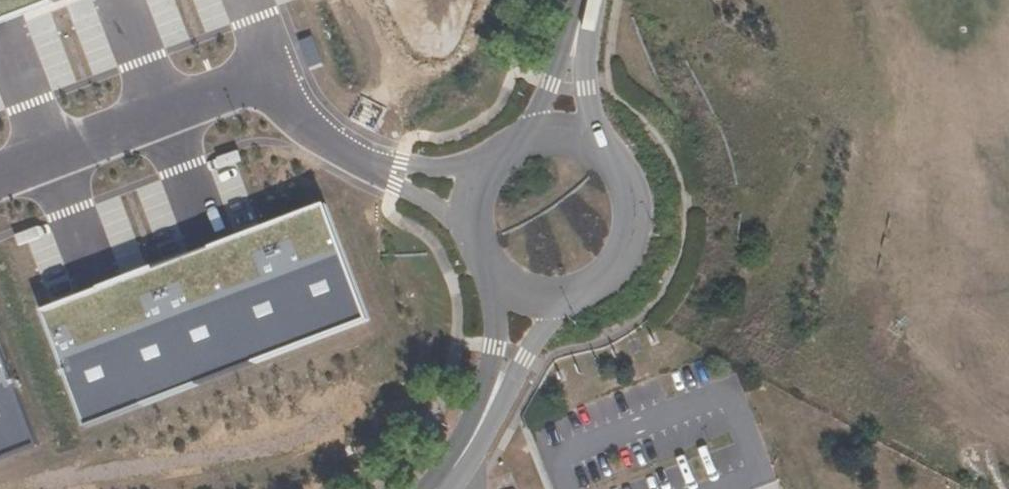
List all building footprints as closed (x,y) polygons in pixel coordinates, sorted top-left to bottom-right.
[(63,0),(0,0),(0,23),(63,0)] [(45,312),(90,428),(374,319),(329,203),(45,312)] [(39,447),(0,342),(0,462),(39,447)]
